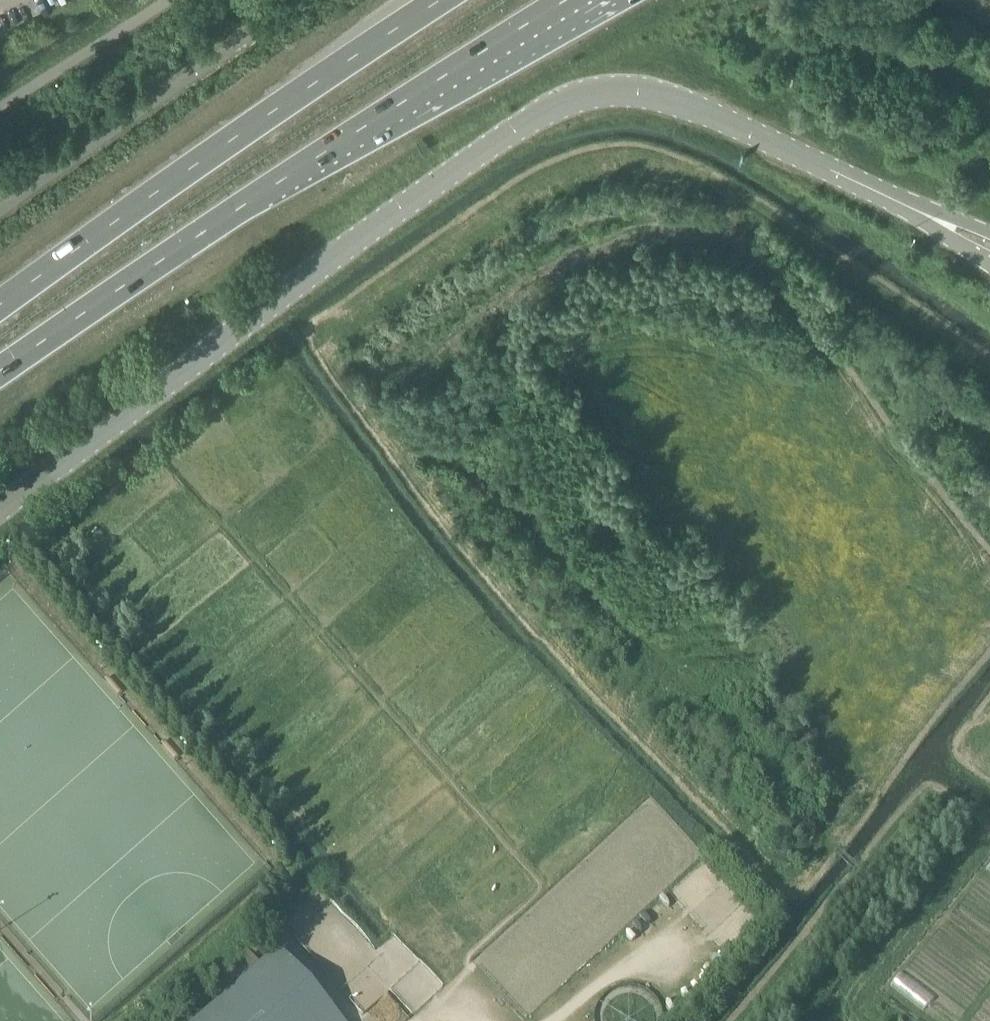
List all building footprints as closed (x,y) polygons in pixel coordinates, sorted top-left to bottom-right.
[(279,949),(197,1020),(342,1020),(279,949)]
